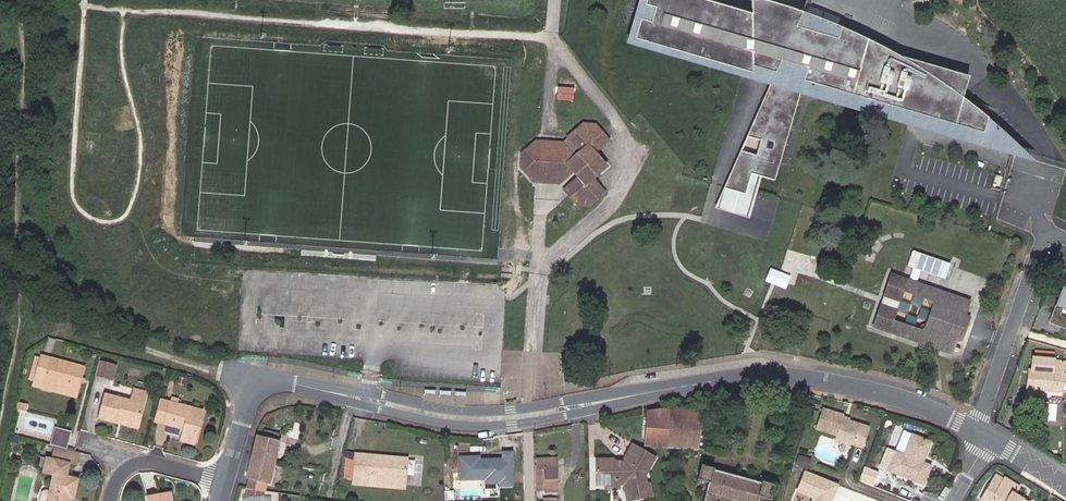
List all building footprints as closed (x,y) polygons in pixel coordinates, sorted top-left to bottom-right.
[(719,0),(648,0),(647,1),(658,5),(654,19),(643,15),(637,35),(756,71),(756,64),(778,70),(766,99),(776,104),(775,109),(763,104),(727,186),(749,193),(754,172),(778,179),(805,86),(854,100),(856,93),(861,95),(859,101),(972,134),(973,131),(993,137),(992,140),(1027,151),(1012,135),(979,106),(964,100),(973,72),(961,70),(953,68),(943,66),(936,64),(931,63),(924,62),(919,61),(916,60),(913,59),(883,43),(877,61),(866,58),(871,37),(844,25),(841,37),(840,37),(799,24),(797,46),(748,31),(749,24),(749,23),(755,26),(756,11),(719,0)] [(799,24),(840,37),(841,37),(844,25),(837,22),(818,14),(798,7),(777,1),(771,0),(755,0),(756,11),(755,26),(749,24),(748,31),(797,46),(799,24)] [(561,146),(535,144),(520,156),(519,169),(530,182),(559,185),(572,173),(577,179),(562,193),(577,210),(586,211),(603,197),(590,181),(598,175),(599,164),(592,156),(607,143),(593,127),(582,127),(566,140),(578,154),(572,159),(561,146)] [(949,279),(954,263),(911,249),(906,265),(949,279)] [(971,318),(967,316),(972,302),(893,275),(876,328),(891,333),(954,354),(959,339),(965,323),(969,324),(971,318)] [(969,324),(965,323),(959,339),(964,341),(969,324)] [(1054,359),(1035,357),(1032,357),(1030,370),(1028,369),(1026,389),(1065,393),(1065,360),(1054,359)] [(38,361),(33,376),(32,378),(73,391),(81,367),(56,360),(56,361),(50,360),(38,361)] [(28,374),(33,376),(38,361),(33,361),(28,374)] [(113,366),(95,361),(90,378),(109,382),(113,366)] [(134,413),(138,415),(145,393),(131,388),(127,399),(103,392),(94,418),(111,423),(113,420),(130,425),(134,413)] [(160,425),(166,405),(156,402),(150,421),(160,425)] [(12,411),(21,413),(23,405),(14,403),(12,411)] [(198,416),(166,405),(160,425),(164,426),(175,430),(180,431),(178,439),(189,443),(198,416)] [(645,446),(663,446),(667,410),(667,405),(647,412),(645,446)] [(667,410),(663,446),(697,449),(699,407),(667,405),(667,410)] [(865,429),(838,419),(839,415),(818,408),(812,429),(832,436),(831,440),(858,448),(865,429)] [(133,430),(138,415),(134,413),(130,425),(113,420),(111,423),(133,430)] [(175,430),(164,426),(160,438),(171,442),(175,430)] [(50,427),(45,446),(61,450),(66,432),(50,427)] [(246,487),(266,493),(282,434),(268,430),(266,439),(257,436),(246,476),(249,477),(246,487)] [(927,467),(920,463),(927,443),(919,440),(898,431),(890,452),(883,471),(920,485),(927,467)] [(187,447),(189,443),(178,439),(176,443),(187,447)] [(45,446),(42,445),(40,453),(64,457),(63,462),(68,463),(71,453),(61,450),(45,446)] [(597,460),(595,486),(604,487),(611,481),(616,482),(616,488),(625,489),(628,500),(646,500),(652,500),(653,493),(650,486),(647,487),(645,478),(654,459),(631,447),(623,463),(620,465),(620,468),(616,468),(616,465),(613,462),(597,460)] [(40,453),(38,466),(51,469),(43,500),(61,500),(63,492),(70,493),(74,476),(61,472),(63,462),(64,457),(40,453)] [(512,454),(457,455),(458,481),(498,480),(498,486),(513,486),(512,454)] [(355,455),(355,457),(353,479),(353,484),(404,488),(406,459),(355,455)] [(419,473),(420,456),(408,455),(407,472),(419,473)] [(353,479),(355,457),(346,456),(344,479),(353,479)] [(809,461),(801,458),(797,468),(805,470),(809,461)] [(535,461),(536,491),(537,493),(558,493),(557,467),(557,460),(535,461)] [(769,500),(773,486),(774,484),(761,481),(760,483),(751,481),(752,477),(747,476),(749,469),(740,467),(739,474),(734,473),(733,476),(712,470),(713,467),(702,464),(698,480),(708,483),(703,500),(757,500),(758,497),(769,500)] [(794,479),(791,488),(802,492),(806,483),(794,479)] [(1009,495),(1013,489),(999,480),(986,500),(1018,500),(1009,495)] [(616,492),(616,488),(616,482),(611,481),(604,487),(604,491),(616,492)] [(336,487),(331,500),(343,500),(345,488),(336,487)] [(166,492),(143,493),(144,500),(167,500),(166,492)]
